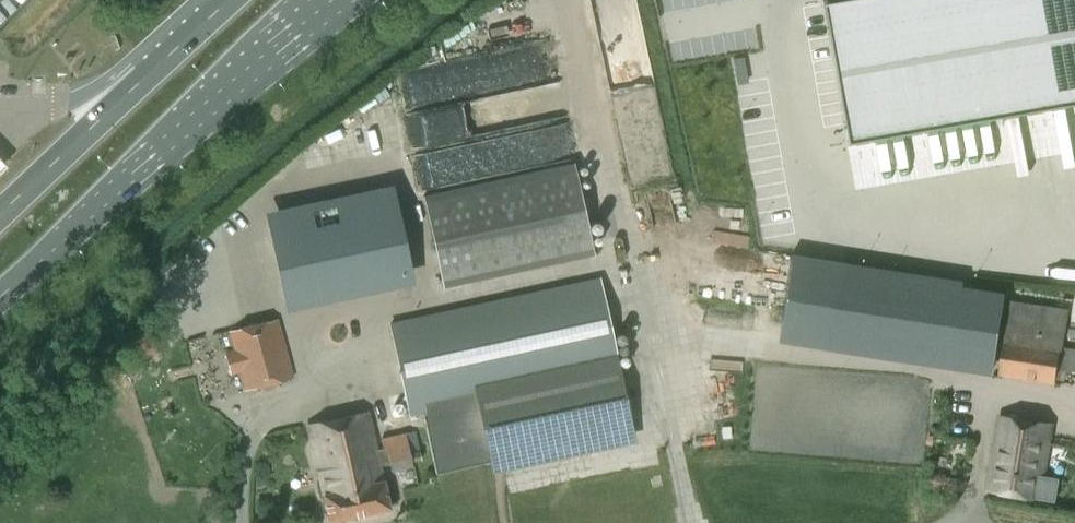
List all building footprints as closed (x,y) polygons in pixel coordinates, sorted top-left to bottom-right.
[(851,142),(1074,102),(1074,0),(826,0),(851,142)] [(9,168),(0,159),(0,178),(9,168)] [(442,286),(594,253),(574,163),(422,196),(442,286)] [(387,192),(273,217),(291,303),(406,278),(387,192)] [(600,278),(390,324),(410,414),(421,412),(423,418),(423,417),(428,416),(439,467),(490,457),(632,425),(619,368),(600,278)] [(311,308),(316,342),(359,335),(353,301),(311,308)] [(999,375),(1055,383),(1055,381),(1055,379),(1058,362),(1074,364),(1074,348),(1070,347),(1062,346),(1063,343),(1068,311),(1014,303),(1012,303),(1006,336),(1006,339),(1004,339),(1003,343),(1000,366),(999,375)] [(235,351),(226,354),(231,375),(240,372),(245,390),(262,385),(293,377),(277,321),(230,333),(235,351)] [(146,332),(140,338),(153,351),(159,345),(146,332)] [(368,412),(308,425),(324,494),(330,522),(390,508),(384,481),(379,460),(380,459),(378,450),(376,451),(368,412)] [(1000,416),(987,490),(1039,499),(1052,425),(1000,416)] [(392,471),(413,467),(412,461),(422,459),(415,431),(380,439),(384,455),(388,454),(392,471)]
